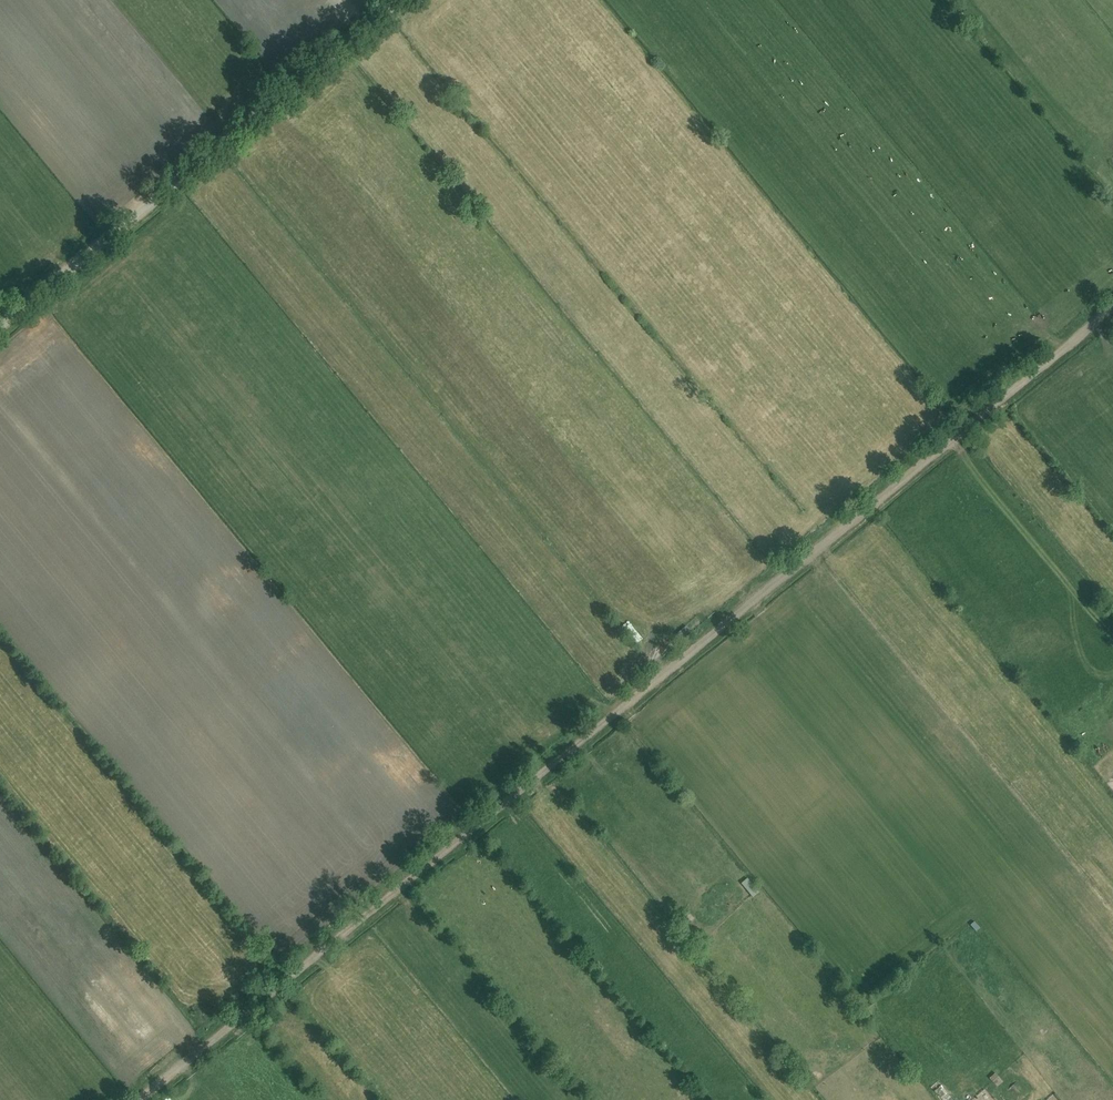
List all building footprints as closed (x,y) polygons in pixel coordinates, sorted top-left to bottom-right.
[(50,342),(56,338),(47,323),(41,327),(50,342)] [(747,880),(741,885),(751,898),(757,893),(747,880)]
